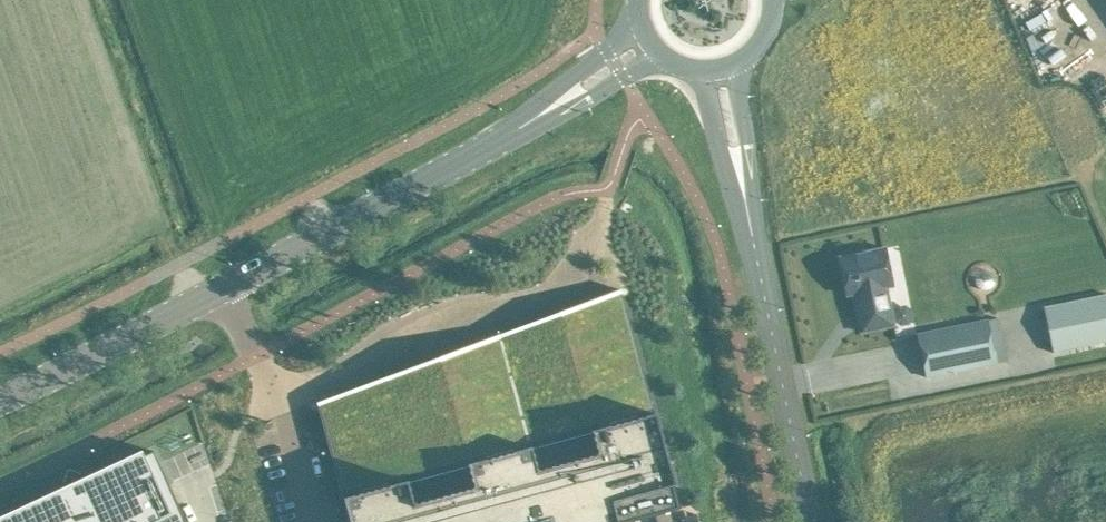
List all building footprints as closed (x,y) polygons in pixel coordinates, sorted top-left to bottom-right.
[(839,257),(844,282),(847,295),(854,294),(861,332),(894,325),(886,287),(893,286),(885,248),(839,257)] [(978,288),(982,290),(986,290),(989,288),(992,285),(993,282),(993,278),(992,274),(989,271),(985,270),(981,270),(978,272),(975,274),(974,278),(974,282),(975,285),(978,288)] [(656,515),(680,508),(622,294),(622,293),(621,293),(620,289),(618,290),(617,291),(621,306),(449,395),(323,410),(321,402),(319,401),(317,402),(318,406),(317,406),(317,407),(318,407),(349,521),(535,521),(547,519),(548,521),(629,521),(656,515)] [(1043,308),(1052,352),(1105,341),(1105,296),(1043,308)] [(927,377),(996,363),(987,319),(918,334),(927,377)] [(0,516),(0,521),(187,521),(153,451),(144,455),(141,450),(0,516)]
